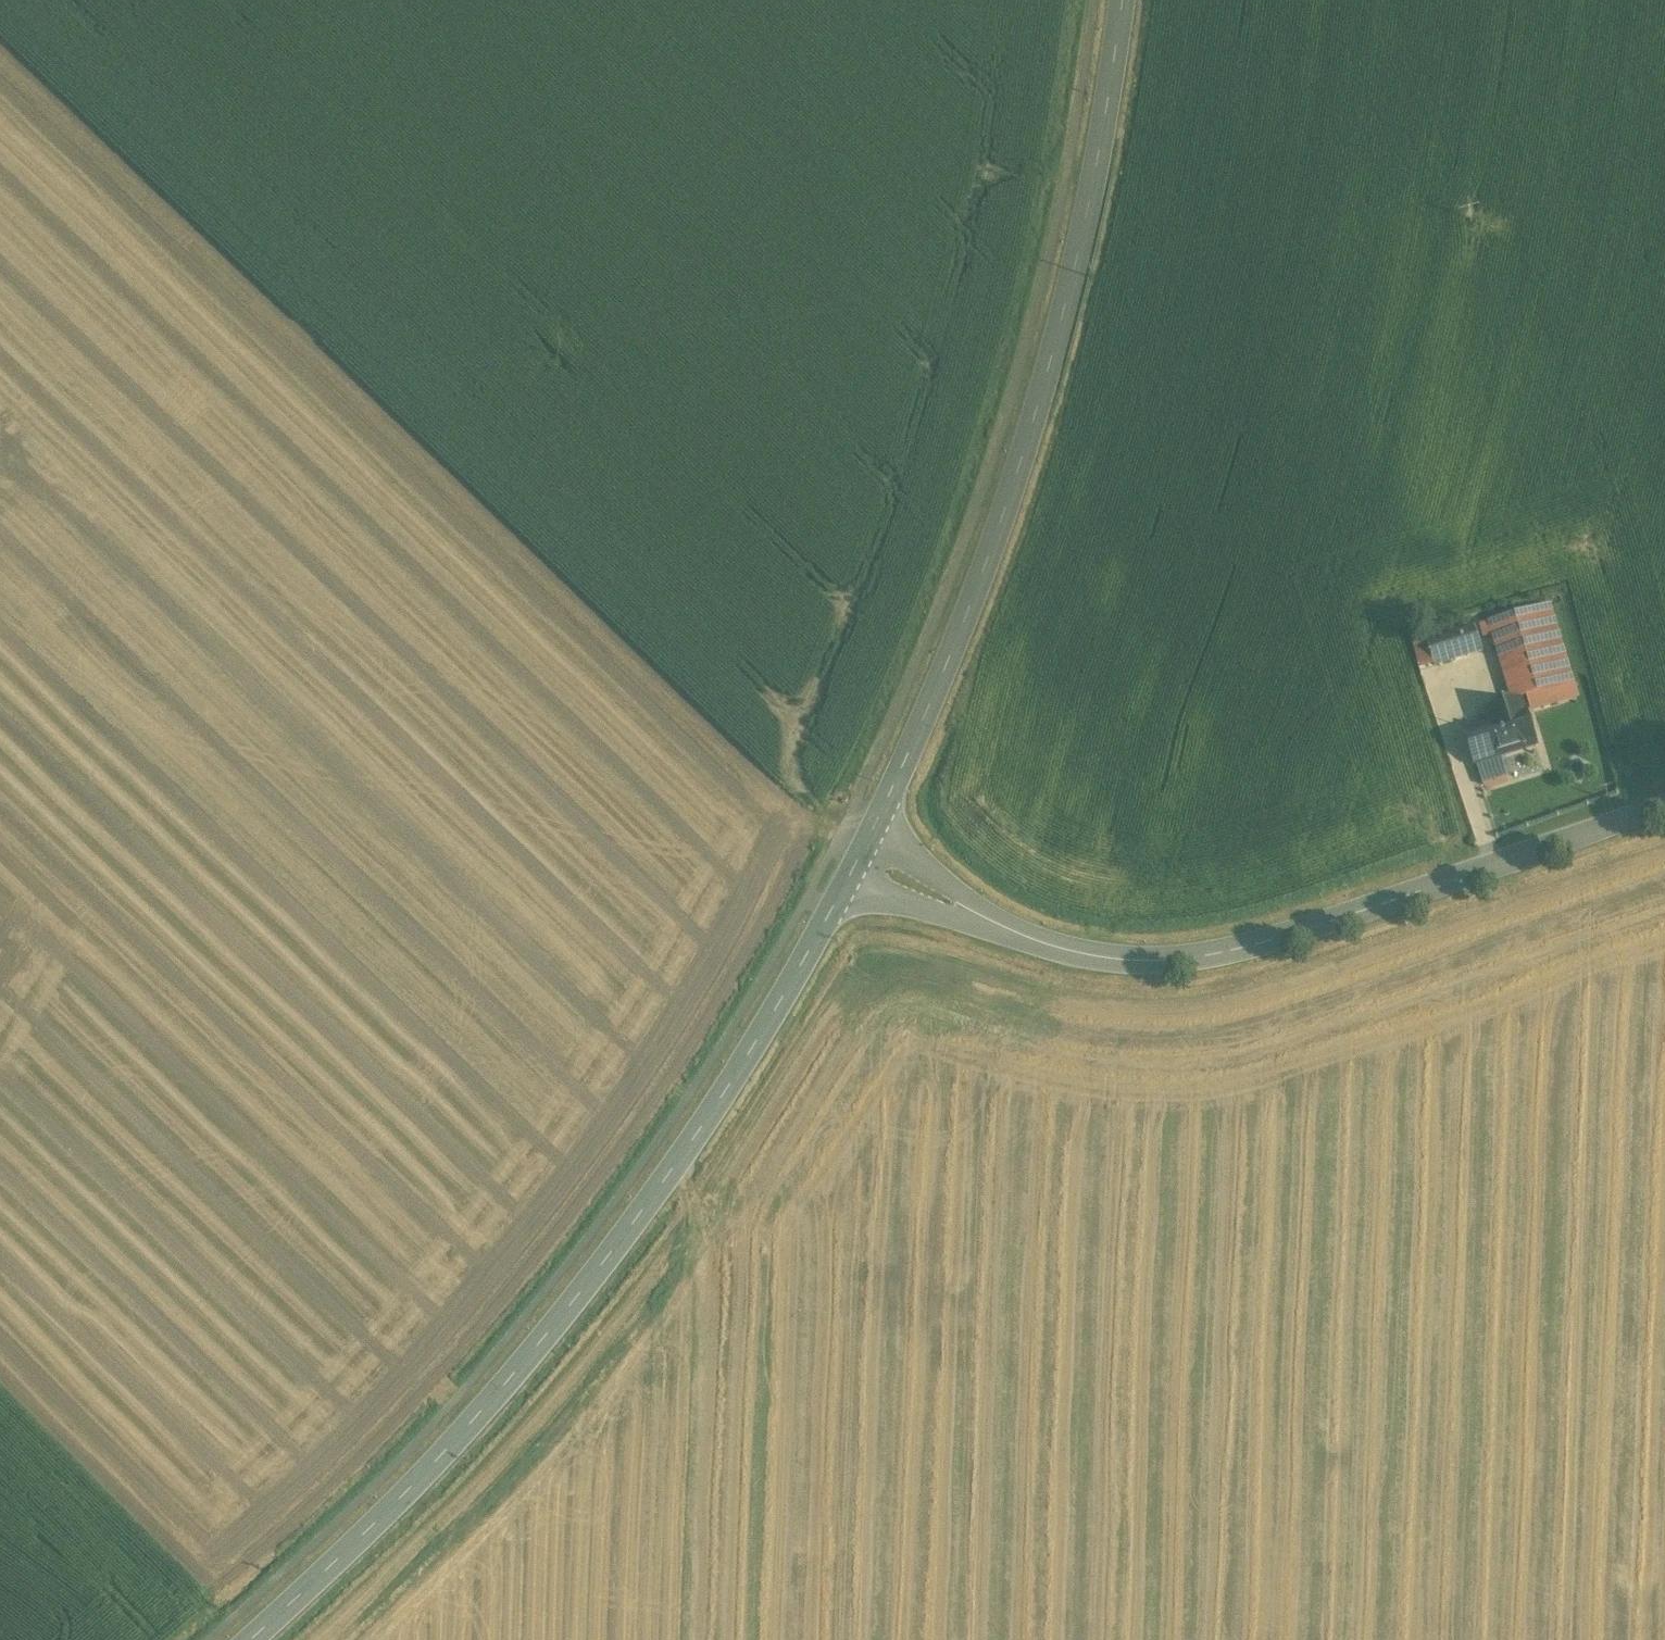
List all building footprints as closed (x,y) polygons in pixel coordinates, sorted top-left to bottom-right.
[(1550,605),(1480,625),(1493,670),(1504,667),(1513,700),(1527,696),(1531,710),(1576,698),(1550,605)] [(1474,628),(1428,643),(1433,659),(1465,649),(1466,654),(1481,649),(1474,628)] [(1494,722),(1466,731),(1476,764),(1536,746),(1526,712),(1522,713),(1519,704),(1491,712),(1494,722)]
